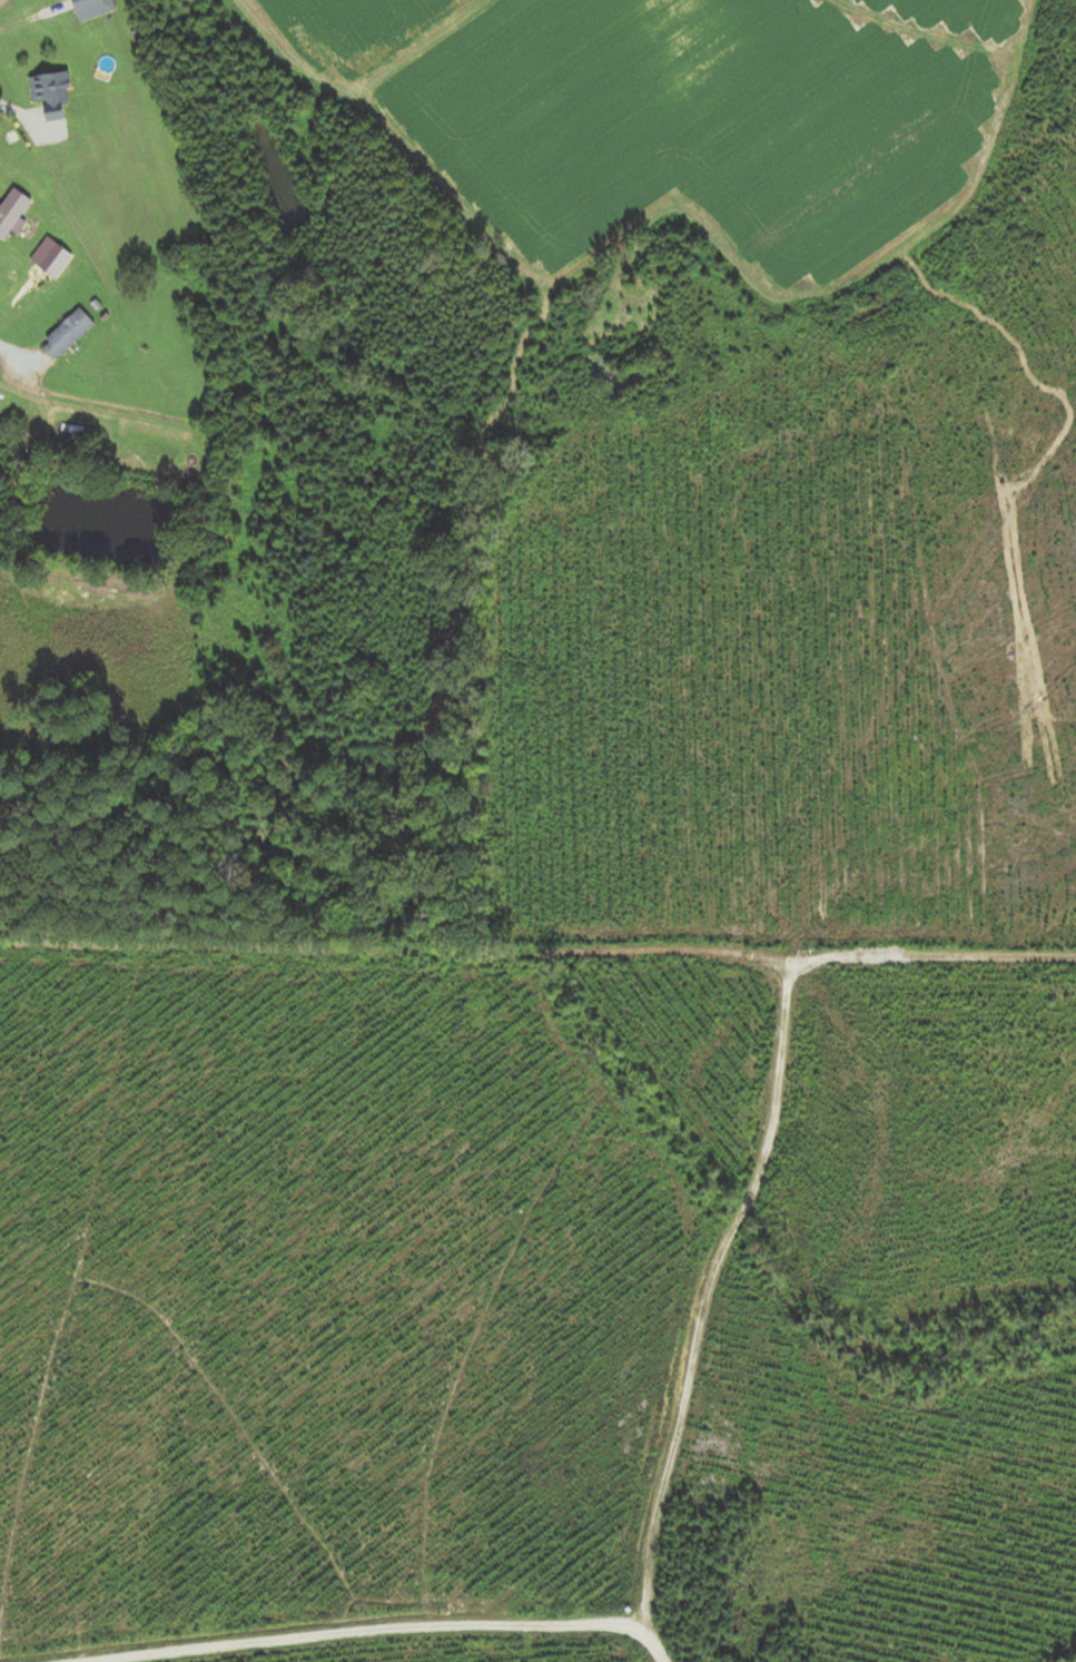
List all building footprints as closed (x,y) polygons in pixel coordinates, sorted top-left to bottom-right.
[(29,76),(31,102),(44,101),(45,122),(64,120),(62,74),(29,76)] [(13,188),(0,206),(0,239),(3,241),(32,201),(13,188)] [(41,346),(56,361),(94,323),(79,308),(41,346)] [(82,446),(82,426),(60,426),(60,446),(82,446)]
